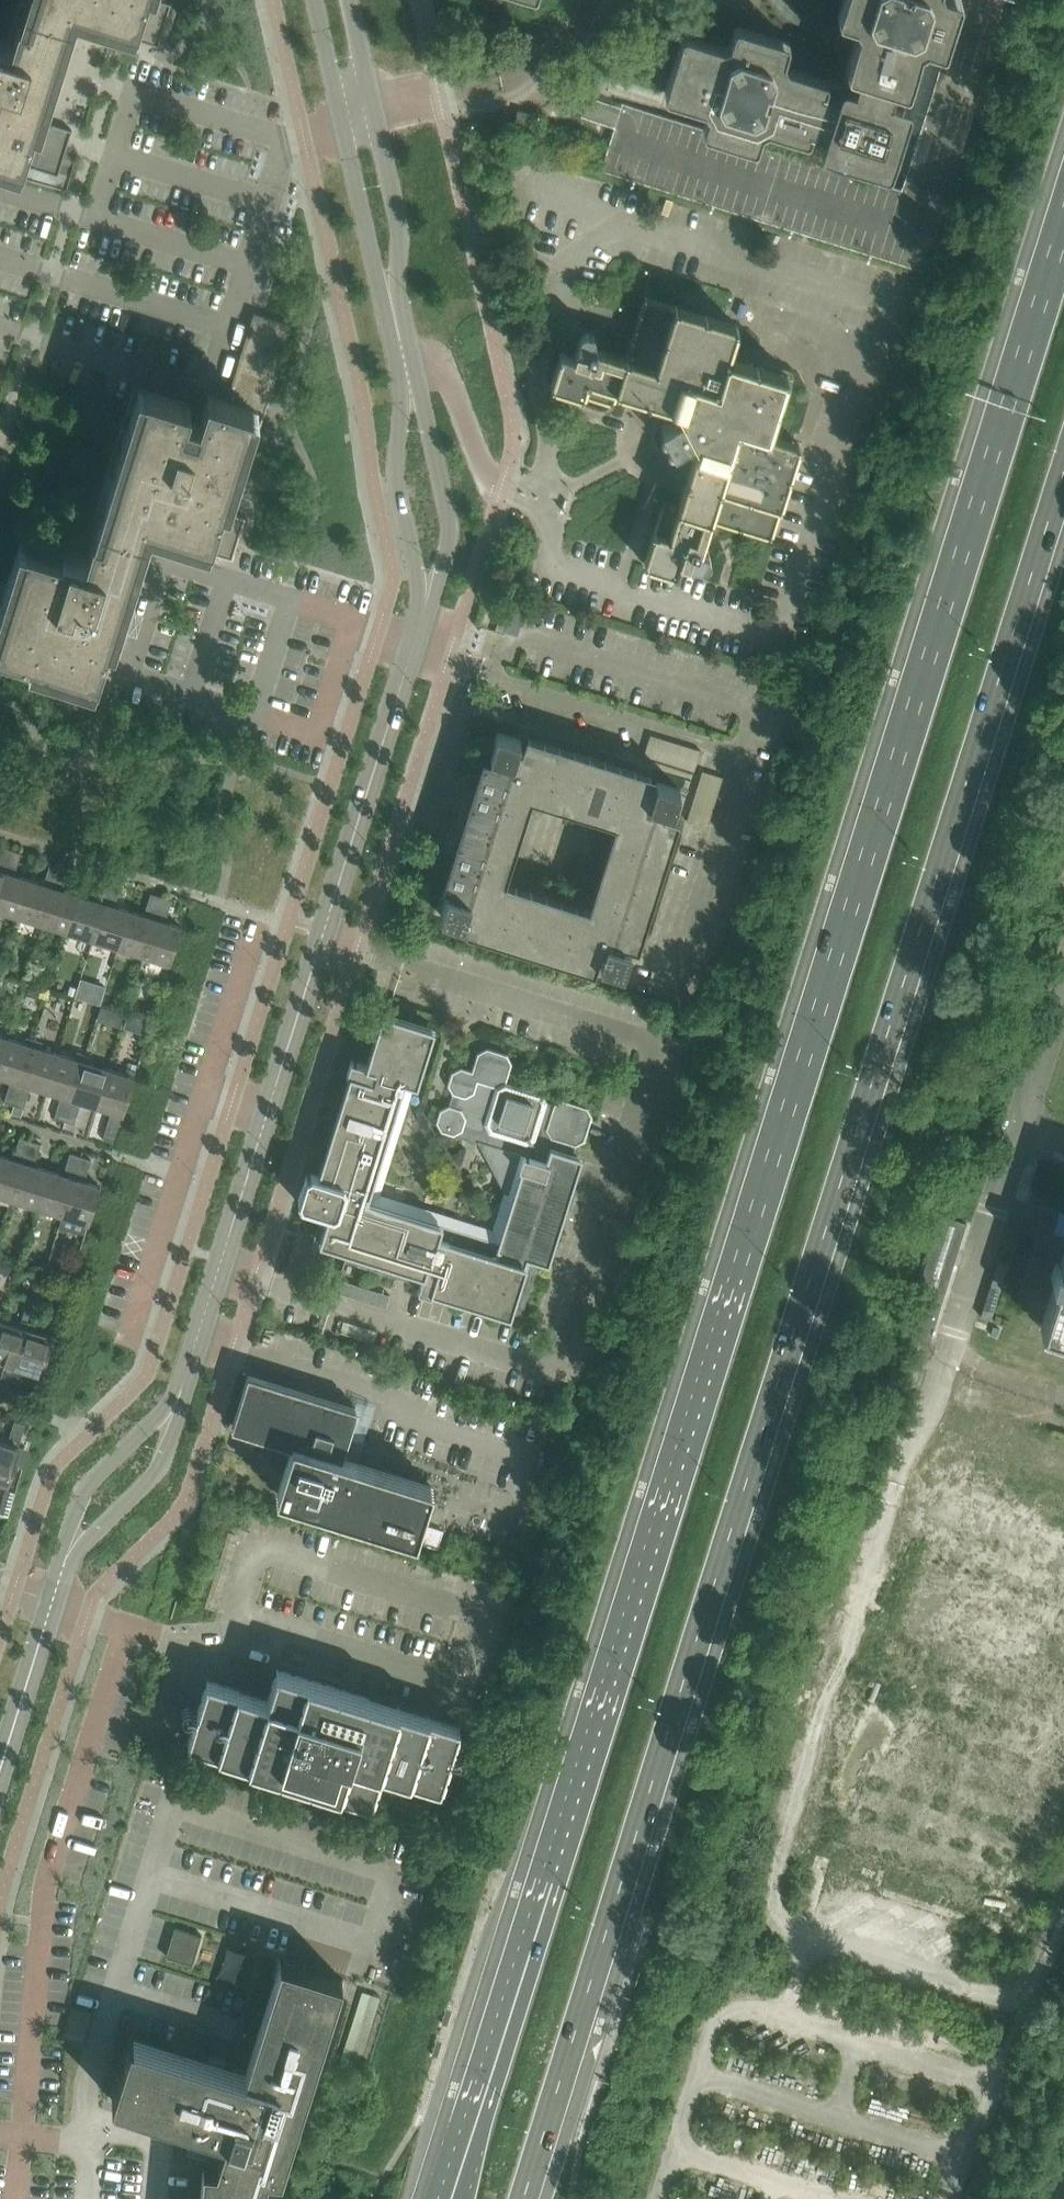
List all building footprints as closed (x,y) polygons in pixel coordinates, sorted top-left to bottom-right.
[(81,22),(132,39),(159,47),(172,5),(158,0),(20,0),(17,7),(8,40),(0,38),(0,157),(59,175),(58,177),(70,181),(77,160),(65,156),(73,131),(50,124),(78,35),(81,22)] [(559,132),(608,147),(600,172),(931,275),(1017,0),(957,0),(963,2),(948,48),(946,47),(901,189),(756,143),(762,123),(825,143),(823,150),(881,168),(883,161),(891,163),(909,106),(901,103),(920,40),(932,44),(933,43),(942,46),(956,0),(845,0),(840,15),(864,23),(857,44),(862,46),(861,52),(858,51),(855,53),(854,56),(855,59),(857,61),(856,66),(851,64),(844,86),(780,67),(787,43),(737,27),(730,50),(685,36),(667,93),(712,107),(706,127),(622,101),(620,107),(588,97),(582,116),(568,112),(567,111),(563,109),(562,107),(561,106),(543,118),(546,121),(549,124),(552,127),(555,130),(559,132)] [(772,535),(798,452),(790,449),(792,441),(775,436),(796,371),(729,350),(735,333),(726,330),(729,323),(708,316),(645,296),(645,298),(646,298),(639,318),(644,319),(641,327),(637,326),(627,357),(597,347),(596,349),(594,348),(596,340),(596,337),(594,334),(591,332),(587,332),(584,333),(581,336),(575,356),(562,352),(561,355),(562,356),(553,383),(552,385),(615,404),(620,390),(650,399),(679,407),(678,409),(676,409),(674,410),(672,413),(672,415),(673,417),(674,420),(663,426),(660,430),(660,433),(662,436),(665,437),(668,437),(669,438),(667,441),(666,445),(668,448),(671,449),(675,449),(686,443),(688,444),(688,446),(689,449),(691,450),(694,450),(696,449),(697,446),(698,447),(694,461),(680,505),(665,501),(645,564),(647,564),(648,564),(675,572),(674,573),(678,574),(682,561),(701,567),(705,567),(708,566),(711,563),(712,560),(711,556),(709,553),(706,551),(701,549),(701,547),(703,547),(712,516),(772,535)] [(155,535),(232,559),(245,518),(233,514),(254,449),(266,411),(269,399),(283,356),(293,324),(255,313),(227,400),(208,394),(197,431),(184,427),(191,404),(135,387),(93,517),(93,518),(98,519),(96,526),(84,565),(71,560),(72,557),(27,543),(0,633),(0,648),(97,678),(111,635),(123,638),(124,636),(153,543),(155,535)] [(628,977),(635,954),(623,950),(625,944),(640,948),(679,825),(663,820),(666,814),(677,817),(685,794),(661,787),(658,799),(651,797),(656,781),(533,743),(528,758),(522,756),(526,744),(502,737),(495,761),(507,764),(502,779),(495,777),(487,801),(485,800),(466,859),(464,858),(457,881),(469,885),(466,894),(464,900),(452,897),(445,920),(468,927),(472,915),(479,917),(474,933),(597,971),(602,955),(608,958),(605,969),(628,977)] [(11,849),(1,846),(0,849),(0,886),(11,849)] [(30,879),(15,874),(22,852),(11,849),(0,886),(0,910),(18,916),(30,879)] [(43,924),(62,865),(51,862),(44,884),(30,879),(18,916),(43,924)] [(68,932),(80,895),(65,890),(72,868),(62,865),(43,924),(68,932)] [(93,939),(112,881),(102,877),(95,899),(80,895),(68,932),(93,939)] [(119,947),(130,910),(116,906),(122,884),(112,881),(93,939),(119,947)] [(143,955),(162,896),(152,893),(145,915),(130,910),(119,947),(143,955)] [(170,963),(181,926),(166,922),(173,900),(162,896),(143,955),(170,963)] [(548,1259),(556,1232),(557,1228),(558,1228),(580,1158),(572,1156),(577,1144),(584,1140),(585,1140),(593,1115),(592,1115),(588,1107),(588,1106),(563,1098),(563,1099),(555,1103),(546,1101),(542,1093),(543,1092),(507,1080),(512,1063),(511,1062),(507,1055),(507,1053),(487,1047),(486,1048),(479,1052),(478,1052),(472,1069),(461,1066),(461,1067),(453,1072),(452,1071),(448,1083),(450,1084),(453,1092),(453,1093),(460,1095),(456,1106),(449,1104),(449,1105),(442,1109),(440,1109),(436,1121),(438,1122),(441,1129),(441,1130),(479,1142),(504,1191),(492,1229),(379,1193),(431,1031),(432,1030),(430,1029),(430,1030),(387,1016),(390,1004),(389,1003),(379,1034),(380,1035),(379,1040),(377,1040),(376,1042),(378,1042),(370,1065),(351,1060),(347,1074),(353,1076),(322,1174),(312,1171),(312,1173),(308,1175),(306,1174),(298,1200),(300,1200),(302,1204),(301,1206),(329,1215),(321,1242),(348,1250),(345,1259),(420,1283),(418,1289),(432,1294),(434,1288),(483,1303),(483,1304),(530,1318),(530,1316),(522,1314),(539,1258),(546,1259),(546,1260),(548,1261),(548,1259)] [(34,1038),(27,1036),(25,1043),(7,1038),(0,1059),(0,1076),(12,1080),(5,1102),(14,1104),(34,1038)] [(45,1090),(56,1053),(41,1048),(43,1041),(34,1038),(14,1104),(24,1108),(31,1086),(45,1090)] [(64,1120),(84,1054),(77,1052),(75,1059),(56,1053),(45,1090),(62,1095),(55,1117),(64,1120)] [(96,1106),(107,1069),(91,1064),(93,1057),(84,1054),(64,1120),(74,1123),(81,1101),(96,1106)] [(116,1136),(136,1070),(128,1068),(126,1074),(107,1069),(96,1106),(112,1111),(105,1133),(116,1136)] [(30,1141),(20,1138),(14,1159),(0,1155),(0,1195),(12,1199),(30,1141)] [(37,1207),(49,1170),(34,1166),(41,1144),(30,1141),(12,1199),(37,1207)] [(63,1215),(81,1157),(71,1154),(64,1175),(49,1170),(37,1207),(63,1215)] [(89,1223),(100,1186),(85,1181),(91,1160),(81,1157),(63,1215),(89,1223)] [(930,1339),(967,1223),(941,1215),(905,1331),(930,1339)] [(1044,1326),(1047,1327),(1047,1326),(1063,1331),(1063,1264),(1063,1265),(1060,1264),(1057,1263),(1052,1278),(1056,1279),(1058,1280),(1058,1282),(1059,1282),(1050,1309),(1049,1309),(1048,1311),(1050,1312),(1046,1324),(1045,1324),(1044,1326)] [(9,1388),(30,1322),(21,1320),(19,1326),(3,1321),(0,1329),(0,1361),(6,1363),(0,1381),(0,1385),(9,1388)] [(35,1331),(37,1325),(30,1322),(9,1388),(18,1391),(25,1369),(42,1374),(53,1337),(35,1331)] [(432,1486),(366,1466),(341,1458),(357,1409),(250,1375),(234,1426),(294,1445),(278,1495),(366,1522),(416,1537),(432,1486)] [(26,1424),(15,1421),(8,1442),(0,1440),(0,1480),(8,1483),(26,1424)] [(455,1753),(461,1733),(459,1732),(460,1726),(277,1669),(268,1700),(207,1680),(188,1743),(371,1800),(380,1770),(441,1788),(452,1752),(455,1753)] [(193,1964),(202,1934),(176,1926),(166,1956),(193,1964)] [(268,2173),(281,2174),(283,2168),(287,2156),(343,1979),(281,1959),(246,2074),(131,2038),(112,2099),(220,2133),(219,2136),(203,2131),(195,2154),(213,2159),(210,2164),(204,2164),(201,2198),(265,2198),(268,2173)]
